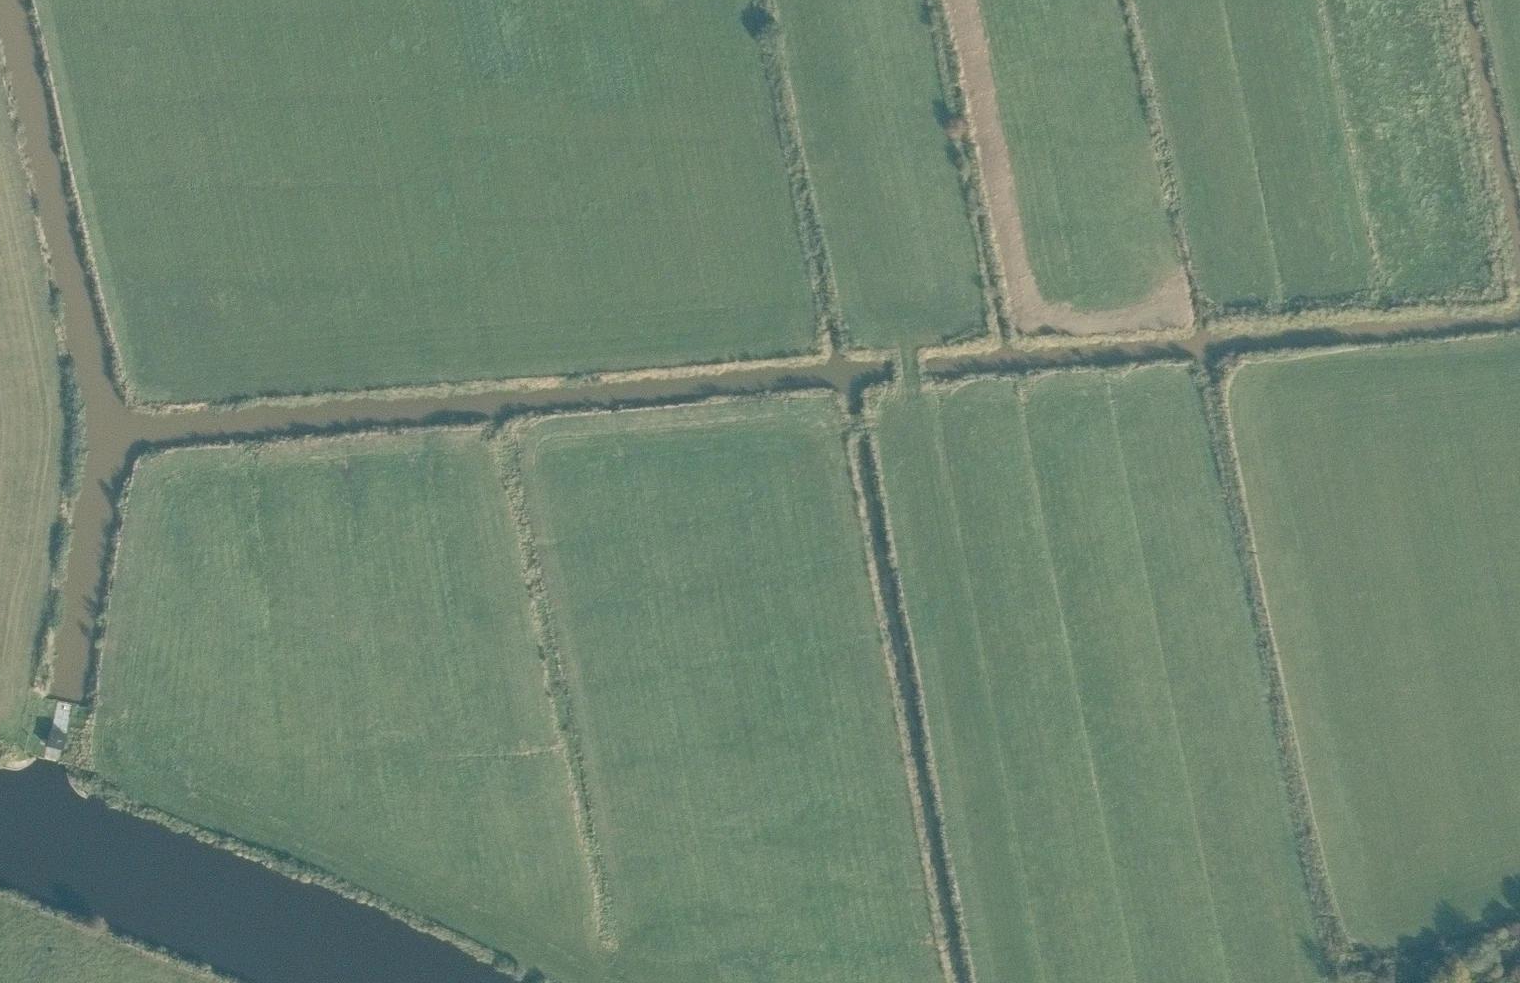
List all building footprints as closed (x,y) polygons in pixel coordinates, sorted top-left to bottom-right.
[(46,744),(60,749),(73,711),(59,706),(46,744)]
